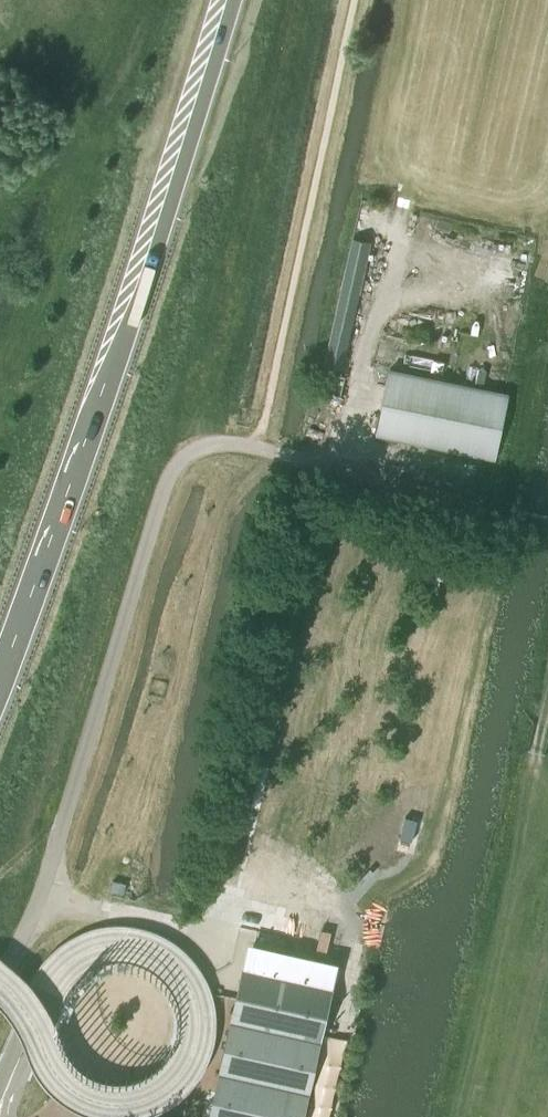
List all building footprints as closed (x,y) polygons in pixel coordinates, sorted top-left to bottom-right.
[(353,235),(326,362),(346,366),(373,239),(353,235)] [(511,394),(392,370),(379,435),(498,459),(511,394)] [(418,819),(406,816),(400,838),(412,841),(418,819)] [(126,883),(113,880),(111,890),(124,893),(126,883)] [(247,967),(214,1116),(299,1116),(328,986),(247,967)]
